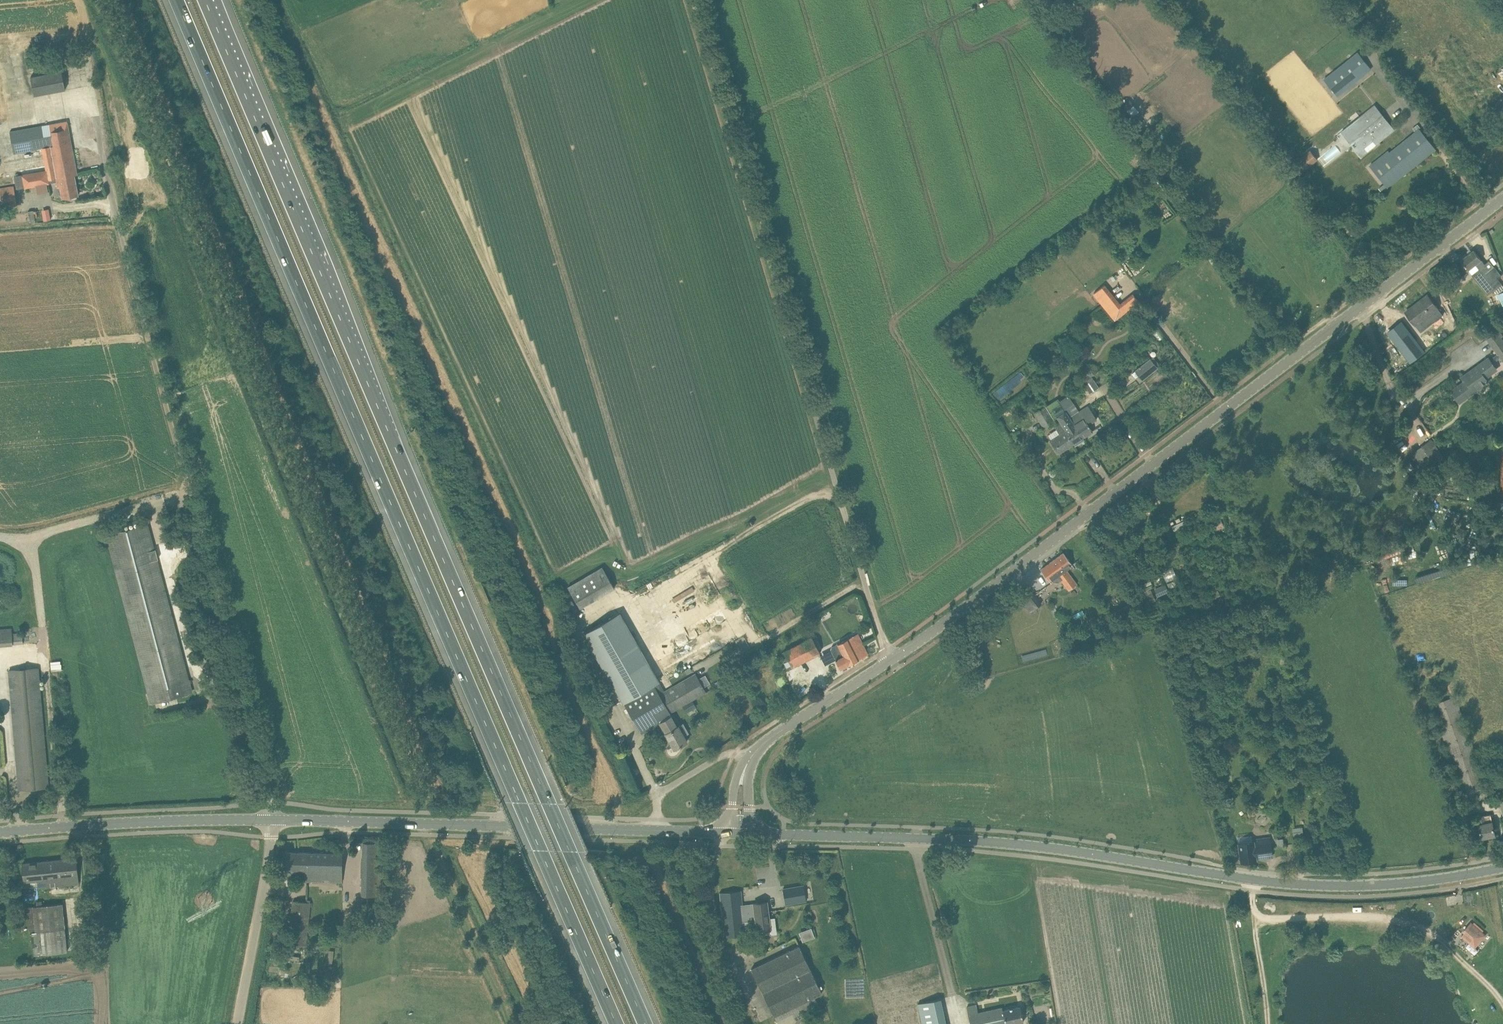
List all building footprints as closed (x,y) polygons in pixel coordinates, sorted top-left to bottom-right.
[(1324,79),(1337,97),(1371,71),(1358,54),(1324,79)] [(31,76),(35,95),(66,89),(62,70),(31,76)] [(1342,131),(1362,156),(1377,144),(1374,140),(1392,126),(1375,105),(1342,131)] [(1131,117),(1138,125),(1142,121),(1136,113),(1131,117)] [(1473,119),(1464,128),(1471,136),(1481,127),(1473,119)] [(14,177),(16,189),(56,182),(57,188),(60,188),(62,198),(79,195),(75,174),(77,174),(67,121),(10,132),(14,154),(42,149),(46,171),(14,177)] [(1372,167),(1388,187),(1436,149),(1420,128),(1372,167)] [(1311,150),(1294,164),(1302,173),(1318,159),(1311,150)] [(18,207),(15,187),(0,190),(0,210),(18,207)] [(50,207),(43,208),(43,220),(51,219),(50,207)] [(1482,259),(1480,257),(1474,249),(1461,260),(1473,274),(1479,269),(1495,289),(1502,284),(1494,275),(1498,272),(1489,260),(1485,264),(1482,259)] [(1416,304),(1406,312),(1421,331),(1428,326),(1423,319),(1438,308),(1428,294),(1419,301),(1420,302),(1416,304)] [(1102,301),(1114,317),(1123,311),(1110,295),(1102,301)] [(1402,321),(1388,332),(1410,361),(1424,351),(1402,321)] [(1490,358),(1489,356),(1461,377),(1464,380),(1450,390),(1460,404),(1491,381),(1488,377),(1498,369),(1494,363),(1500,358),(1497,353),(1490,358)] [(1134,370),(1142,379),(1158,366),(1150,357),(1134,370)] [(1096,364),(1086,370),(1091,377),(1100,371),(1096,364)] [(1094,379),(1085,385),(1090,394),(1100,387),(1094,379)] [(1060,400),(1059,401),(1065,409),(1074,403),(1068,395),(1060,400)] [(1058,398),(1046,406),(1054,419),(1057,417),(1060,422),(1061,422),(1066,430),(1065,430),(1074,443),(1075,446),(1084,439),(1083,437),(1070,417),(1066,410),(1066,411),(1065,409),(1059,401),(1058,398)] [(1070,417),(1083,437),(1093,431),(1089,424),(1097,419),(1088,405),(1079,411),(1070,417)] [(1045,406),(1034,412),(1045,430),(1056,423),(1045,406)] [(1060,434),(1050,440),(1058,453),(1074,443),(1065,430),(1061,423),(1056,427),(1060,434)] [(1220,517),(1212,521),(1216,529),(1224,525),(1220,517)] [(108,534),(152,702),(191,692),(156,559),(158,559),(156,549),(153,549),(146,523),(108,534)] [(1050,581),(1057,576),(1069,591),(1078,585),(1067,570),(1073,565),(1064,552),(1041,569),(1050,581)] [(602,566),(568,586),(580,608),(615,588),(602,566)] [(694,584),(712,571),(709,566),(691,580),(694,584)] [(1166,582),(1178,576),(1173,566),(1162,571),(1166,582)] [(1419,583),(1454,572),(1453,566),(1417,577),(1419,583)] [(1149,577),(1139,580),(1142,587),(1152,583),(1149,577)] [(1165,584),(1154,588),(1158,596),(1168,592),(1165,584)] [(1021,599),(1031,612),(1042,604),(1032,590),(1021,599)] [(1217,590),(1212,593),(1215,599),(1221,595),(1217,590)] [(578,609),(572,599),(568,602),(574,612),(578,609)] [(619,613),(584,633),(624,701),(659,681),(619,613)] [(705,617),(694,621),(698,632),(709,627),(705,617)] [(23,643),(22,632),(13,632),(12,627),(0,628),(0,645),(23,643)] [(832,646),(831,649),(836,660),(840,668),(848,664),(868,654),(858,633),(838,643),(832,646)] [(784,650),(792,666),(820,652),(812,636),(784,650)] [(61,660),(51,661),(53,670),(62,669),(61,660)] [(9,670),(20,789),(49,787),(44,742),(38,667),(9,670)] [(659,681),(624,701),(642,733),(659,723),(665,733),(674,748),(687,741),(684,735),(687,733),(686,731),(687,730),(683,723),(679,726),(678,725),(677,726),(671,716),(672,715),(670,713),(706,692),(695,673),(665,691),(659,681)] [(694,700),(684,705),(687,711),(697,706),(694,700)] [(1478,816),(1480,823),(1479,823),(1482,837),(1496,835),(1491,814),(1478,816)] [(1252,839),(1252,841),(1238,843),(1241,862),(1257,860),(1256,858),(1272,856),(1270,836),(1252,839)] [(362,895),(383,896),(385,842),(363,842),(362,895)] [(286,870),(305,870),(304,880),(342,882),(343,853),(286,852),(286,870)] [(38,880),(39,887),(79,883),(77,857),(23,863),(25,881),(38,880)] [(783,888),(786,904),(806,901),(803,885),(783,888)] [(742,890),(720,892),(725,937),(746,935),(744,921),(756,920),(757,931),(764,930),(764,935),(776,933),(774,918),(769,918),(767,901),(744,904),(742,890)] [(289,944),(299,945),(306,945),(310,902),(293,900),(289,944)] [(37,906),(27,907),(30,933),(33,933),(34,948),(35,954),(67,950),(62,903),(42,905),(37,906)] [(1466,931),(1462,935),(1475,946),(1485,935),(1471,922),(1464,930),(1466,931)] [(804,941),(816,937),(813,926),(800,931),(804,941)] [(1469,941),(1463,948),(1469,955),(1476,948),(1469,941)] [(814,996),(822,992),(800,945),(752,967),(779,1023),(793,1023),(795,1021),(820,1009),(814,996)] [(923,1023),(946,1023),(941,998),(918,1003),(923,1023)] [(971,1023),(1014,1023),(1024,1022),(1020,1006),(1003,1010),(1003,1007),(978,1013),(976,1005),(967,1007),(971,1023)]
